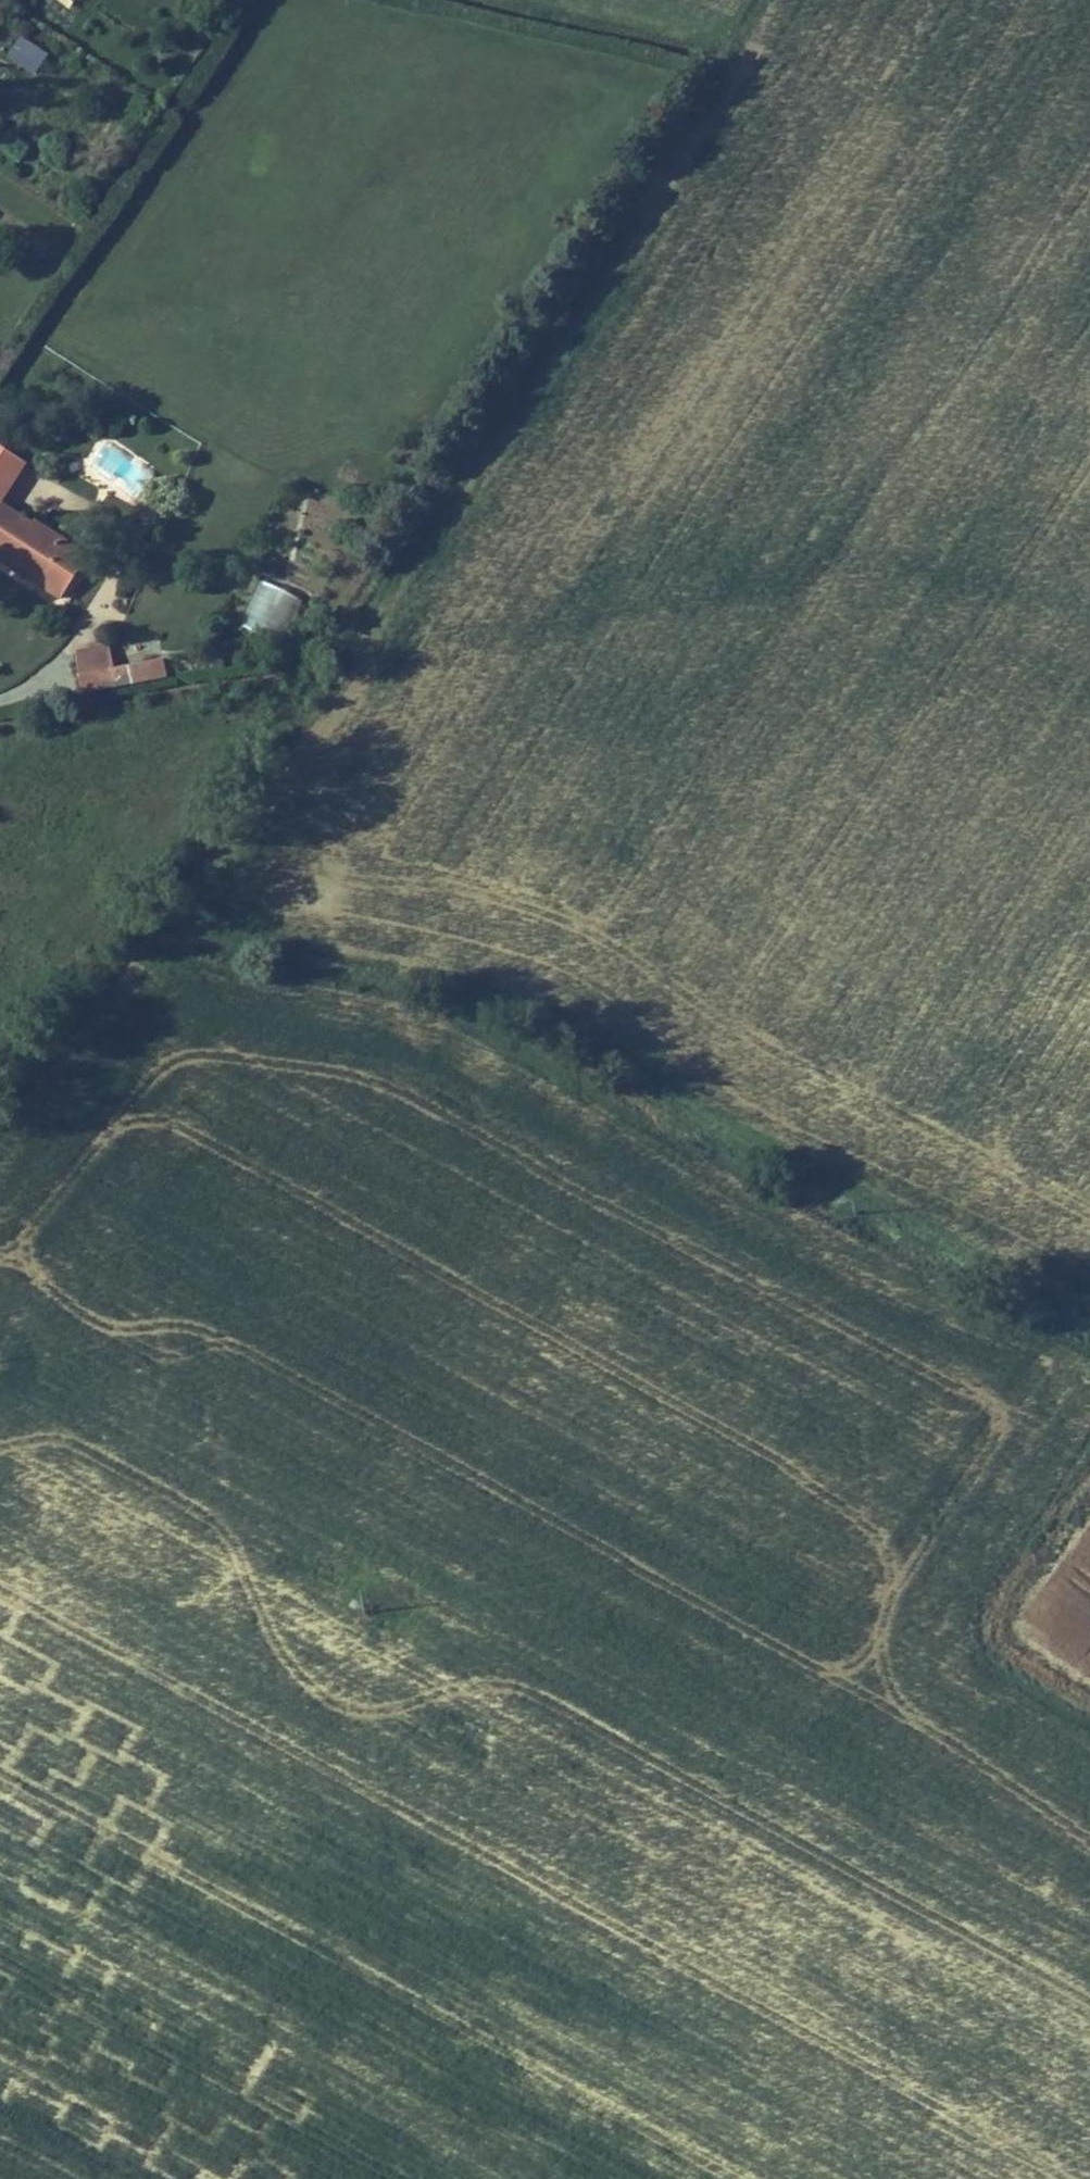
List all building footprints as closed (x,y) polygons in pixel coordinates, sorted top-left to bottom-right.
[(37,75),(47,49),(18,38),(8,63),(37,75)] [(0,450),(0,539),(30,559),(27,564),(42,574),(46,569),(83,594),(98,571),(72,553),(83,536),(57,519),(55,522),(19,499),(45,460),(10,436),(0,450)] [(72,553),(98,571),(110,555),(83,536),(72,553)] [(284,641),(303,598),(259,579),(240,621),(284,641)] [(165,657),(115,668),(110,642),(73,650),(83,695),(169,676),(165,657)]
